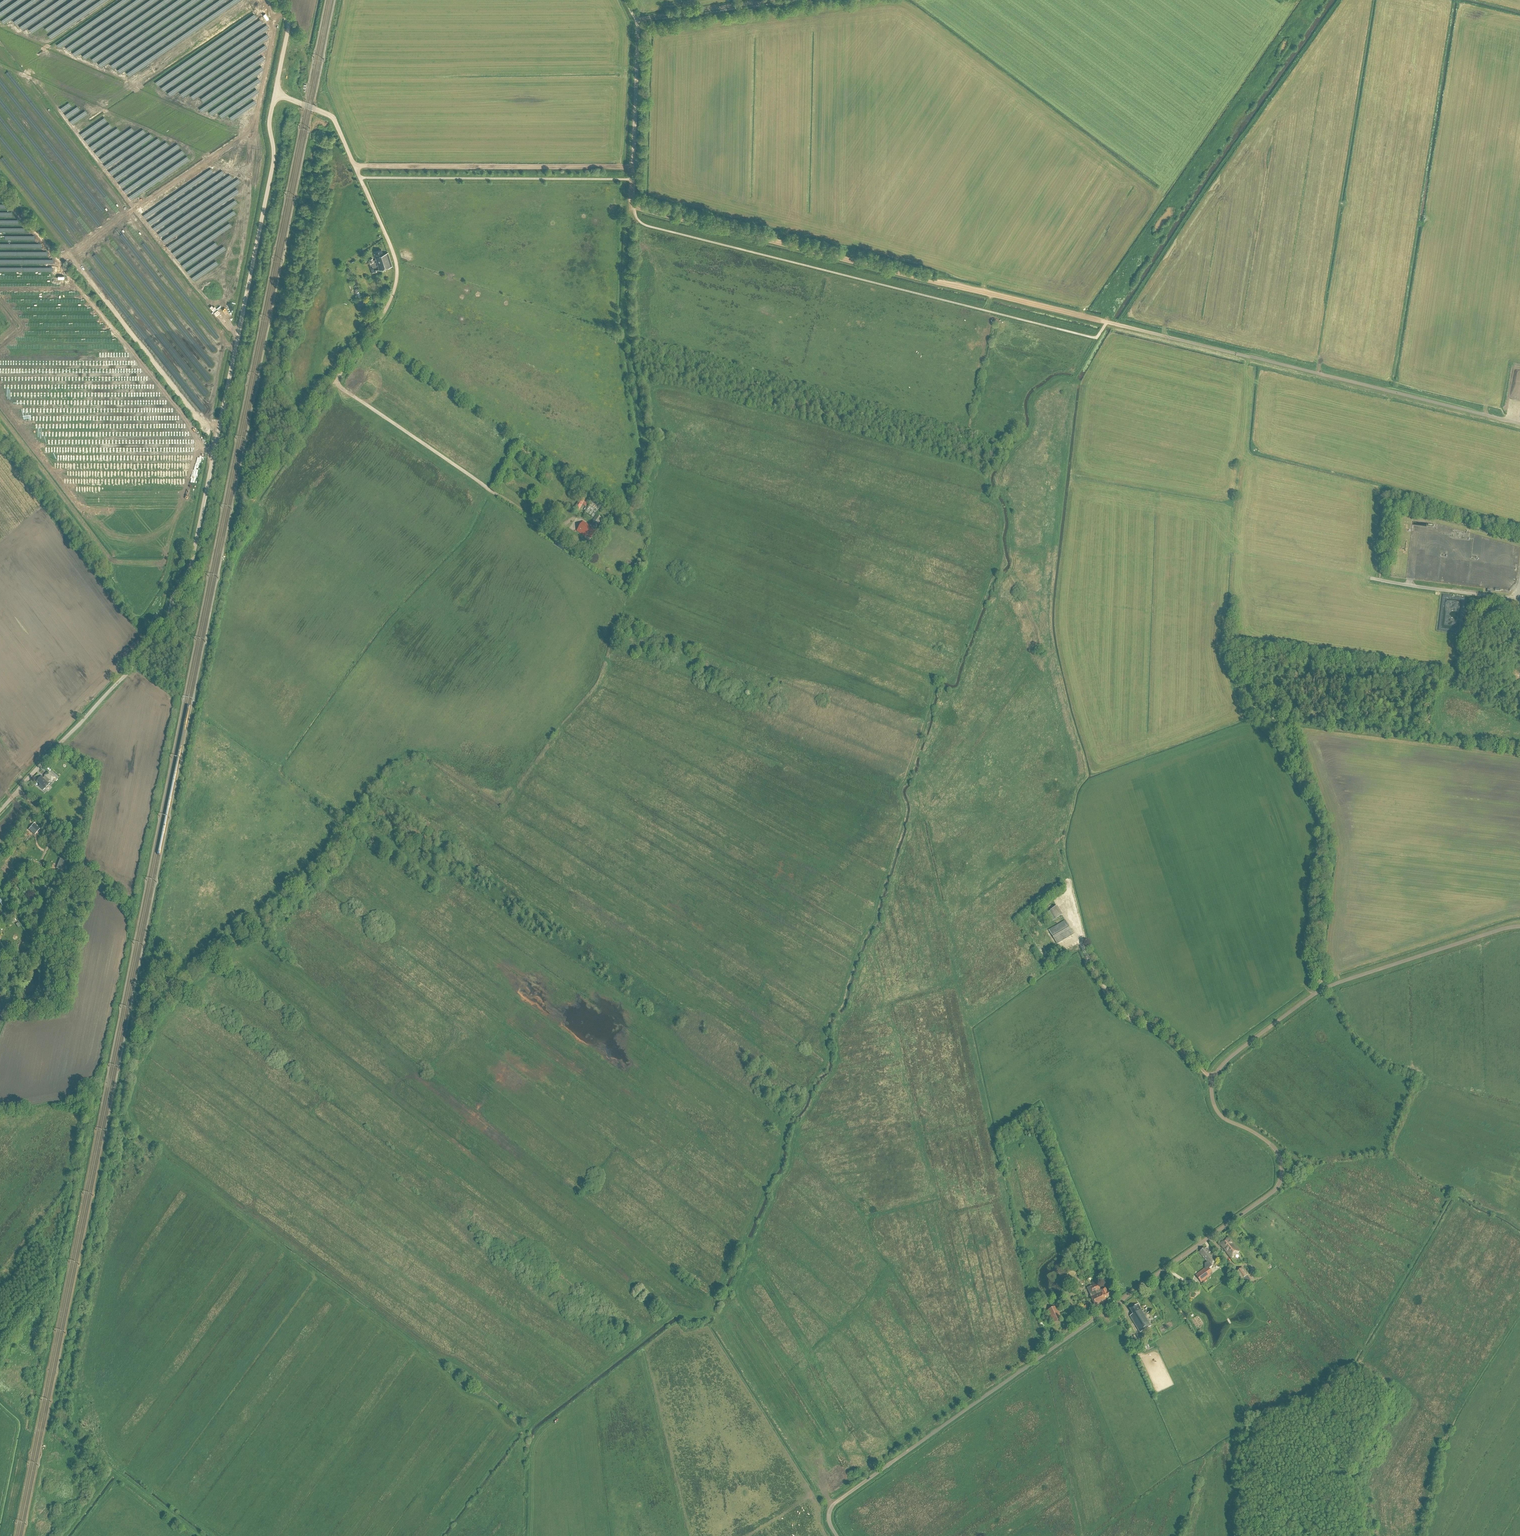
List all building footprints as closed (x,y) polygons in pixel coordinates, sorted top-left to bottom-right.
[(381,249),(373,252),(379,270),(392,266),(388,252),(383,254),(381,249)] [(365,298),(357,302),(359,306),(367,302),(365,298)] [(585,501),(581,498),(575,508),(578,510),(585,501)] [(592,523),(596,526),(597,524),(599,525),(602,520),(596,515),(592,521),(593,521),(592,523)] [(585,536),(586,535),(592,538),(595,533),(590,529),(591,528),(583,522),(577,531),(585,536)] [(43,776),(44,777),(43,778),(42,776),(37,782),(40,785),(39,786),(43,790),(50,783),(49,782),(50,781),(51,782),(55,778),(49,772),(46,774),(43,776)] [(34,824),(29,830),(34,835),(39,829),(34,824)] [(1057,906),(1050,910),(1055,920),(1063,916),(1057,906)] [(1058,944),(1073,935),(1065,921),(1049,930),(1058,944)] [(1240,1252),(1228,1238),(1222,1243),(1223,1245),(1221,1246),(1231,1259),(1240,1252)] [(1212,1266),(1212,1265),(1217,1261),(1212,1255),(1211,1256),(1209,1254),(1210,1252),(1207,1248),(1205,1249),(1204,1248),(1199,1252),(1207,1262),(1205,1264),(1205,1269),(1196,1275),(1201,1282),(1213,1274),(1209,1269),(1212,1266)] [(1243,1279),(1246,1284),(1251,1281),(1248,1276),(1248,1275),(1243,1268),(1236,1273),(1242,1280),(1243,1279)] [(1087,1288),(1091,1296),(1096,1308),(1106,1303),(1105,1299),(1111,1296),(1109,1291),(1107,1292),(1105,1288),(1101,1290),(1098,1283),(1087,1288)] [(1140,1333),(1151,1326),(1137,1305),(1135,1306),(1130,1309),(1133,1315),(1130,1317),(1140,1333)] [(1048,1310),(1054,1323),(1062,1319),(1056,1306),(1048,1310)] [(1140,1346),(1143,1351),(1150,1348),(1147,1343),(1140,1346)]
